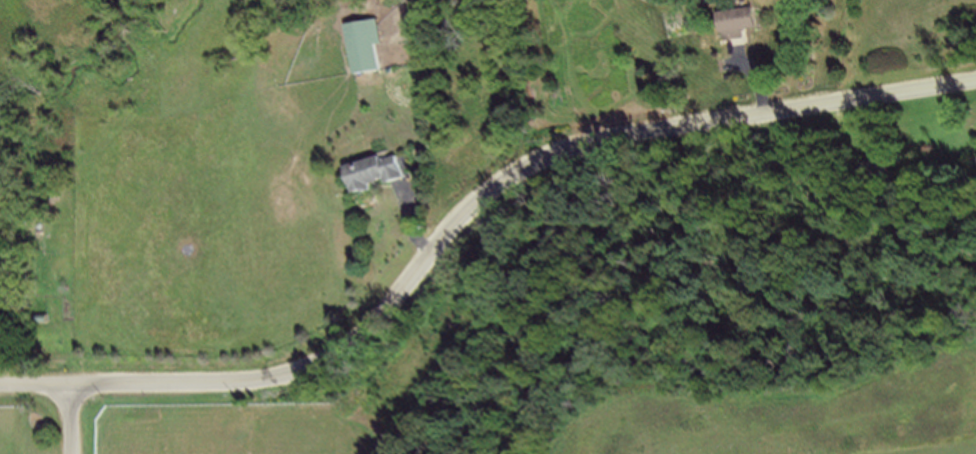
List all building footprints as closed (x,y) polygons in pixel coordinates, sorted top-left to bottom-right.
[(763,8),(768,36),(716,44),(715,15),(763,8)] [(381,22),(349,28),(355,80),(386,75),(381,45),(385,45),(381,22)] [(401,158),(345,170),(353,197),(408,183),(401,158)] [(880,171),(878,159),(864,162),(866,174),(880,171)]
